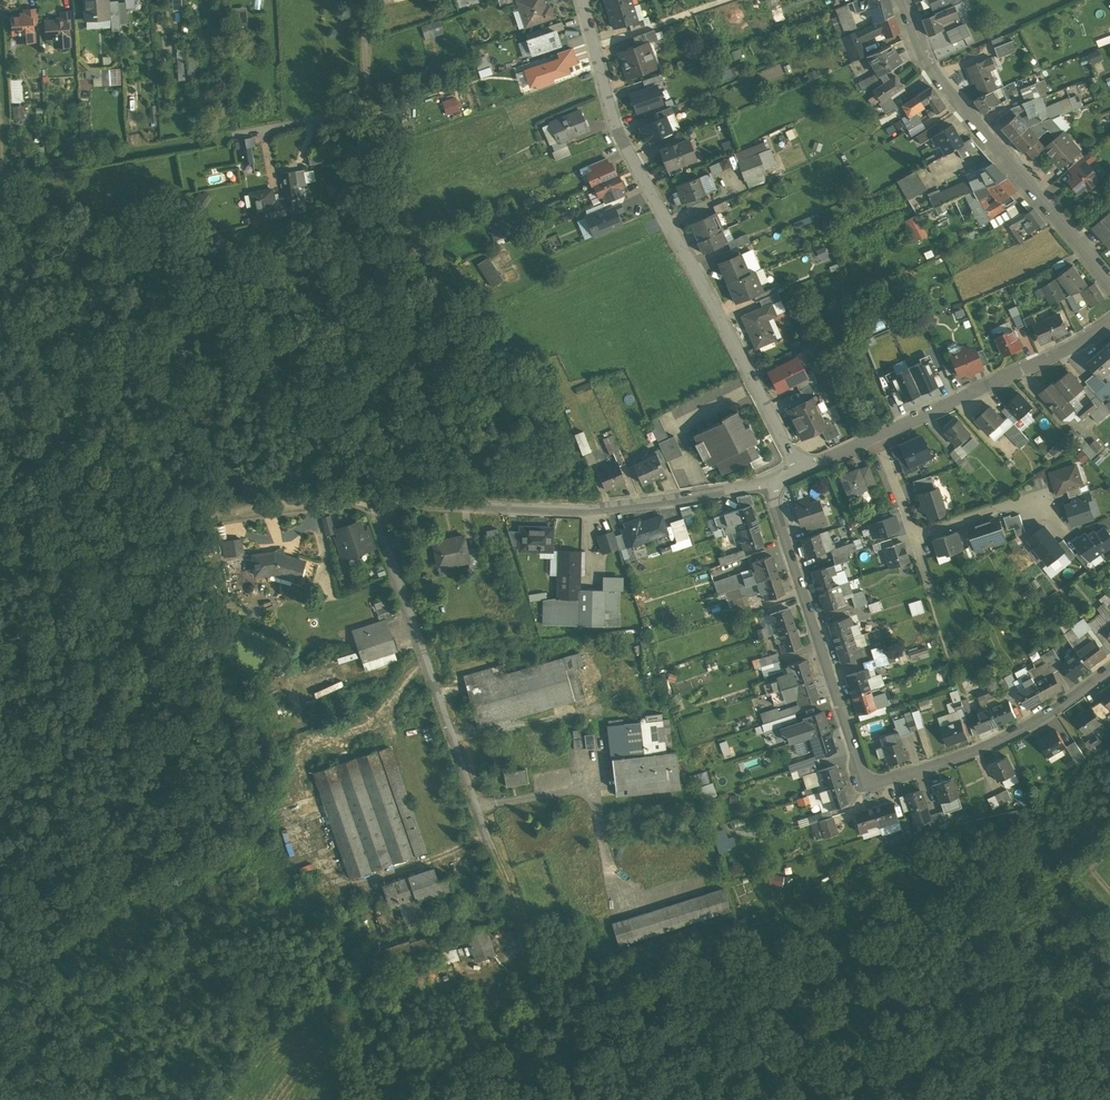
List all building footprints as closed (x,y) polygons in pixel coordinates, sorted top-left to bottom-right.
[(86,20),(87,20),(87,16),(107,14),(108,14),(107,3),(107,0),(85,0),(86,20)] [(516,0),(525,27),(554,17),(550,5),(543,8),(540,0),(517,0),(516,0)] [(609,13),(633,6),(631,0),(605,0),(609,13)] [(852,2),(855,11),(863,8),(861,4),(860,0),(857,0),(855,1),(852,2)] [(876,22),(879,20),(893,15),(889,0),(868,0),(876,22)] [(925,9),(931,6),(929,0),(921,0),(925,9)] [(931,6),(934,13),(935,13),(961,2),(961,1),(961,2),(965,0),(946,0),(931,6)] [(961,2),(954,5),(957,13),(965,10),(961,2),(961,1),(961,2)] [(118,2),(107,3),(108,14),(107,14),(108,19),(111,18),(119,18),(118,2)] [(126,2),(119,2),(120,23),(127,23),(126,2)] [(852,2),(847,4),(835,9),(837,16),(838,16),(850,12),(850,13),(855,11),(852,2)] [(954,5),(935,13),(935,14),(936,14),(939,22),(957,15),(957,13),(954,5)] [(633,6),(609,13),(614,28),(629,23),(637,21),(637,20),(633,6)] [(38,9),(25,10),(26,14),(29,14),(30,24),(32,23),(33,24),(39,24),(38,9)] [(74,11),(62,12),(63,19),(67,18),(68,27),(69,28),(75,27),(74,11)] [(850,12),(838,16),(841,25),(844,32),(856,27),(850,13),(850,12)] [(26,17),(12,18),(13,33),(19,33),(20,41),(34,40),(33,24),(32,23),(30,24),(29,14),(26,14),(26,17)] [(935,14),(922,19),(928,36),(942,30),(939,22),(936,14),(935,14)] [(893,15),(879,20),(880,22),(883,30),(887,37),(899,33),(893,15)] [(837,16),(831,18),(835,28),(841,25),(838,16),(837,16)] [(63,20),(46,22),(47,38),(56,37),(57,46),(70,45),(69,28),(68,27),(67,18),(63,19),(63,20)] [(119,18),(111,18),(112,31),(120,31),(119,18)] [(420,25),(425,39),(445,32),(440,18),(420,25)] [(637,21),(629,23),(631,30),(645,25),(643,18),(637,20),(637,21)] [(542,28),(545,35),(555,31),(564,28),(561,22),(542,28)] [(880,22),(855,33),(858,41),(883,30),(880,22)] [(964,24),(946,32),(951,44),(969,35),(964,24)] [(654,29),(633,37),(636,46),(648,42),(648,43),(658,39),(654,29)] [(545,35),(528,41),(533,54),(560,45),(555,31),(545,35)] [(854,32),(842,37),(852,61),(864,56),(858,41),(855,33),(854,32)] [(994,46),(1007,41),(1004,34),(991,40),(994,46)] [(636,46),(618,53),(627,78),(653,69),(647,52),(651,51),(648,43),(648,42),(636,46)] [(1008,42),(994,47),(998,57),(1012,52),(1008,42)] [(891,45),(870,54),(876,65),(874,66),(884,83),(889,79),(885,72),(901,63),(891,45)] [(557,53),(559,57),(562,68),(568,66),(577,63),(572,48),(557,53)] [(1091,63),(1104,58),(1100,49),(1088,53),(1091,63)] [(481,77),(493,72),(486,54),(474,58),(481,77)] [(964,59),(966,66),(975,62),(973,56),(964,59)] [(570,73),(568,66),(562,68),(559,57),(523,69),(529,87),(535,85),(537,89),(555,83),(553,79),(570,73)] [(991,57),(967,66),(971,77),(974,76),(981,95),(990,91),(996,89),(989,70),(995,68),(991,57)] [(738,66),(721,69),(722,78),(740,76),(738,66)] [(661,74),(642,81),(645,87),(657,83),(663,81),(661,74)] [(872,75),(858,82),(862,91),(876,84),(872,75)] [(884,83),(873,91),(881,102),(889,96),(902,86),(895,76),(889,79),(884,83)] [(1088,80),(1066,88),(1069,96),(1091,89),(1088,80)] [(1013,82),(1008,84),(1013,96),(1017,93),(1013,82)] [(629,93),(636,114),(664,105),(657,83),(645,87),(629,93)] [(1008,84),(1001,87),(1006,100),(1013,96),(1008,84)] [(1035,84),(1021,89),(1026,102),(1032,100),(1040,96),(1035,84)] [(932,87),(917,96),(923,105),(929,102),(938,96),(932,87)] [(990,91),(981,95),(973,101),(983,114),(998,102),(990,91)] [(889,96),(881,102),(887,111),(897,106),(889,96)] [(917,96),(902,105),(907,114),(906,115),(909,119),(917,114),(915,110),(923,105),(917,96)] [(938,96),(929,102),(932,107),(942,101),(938,96)] [(1040,96),(1032,100),(1034,105),(1037,115),(1039,114),(1042,121),(1049,119),(1040,96)] [(1026,102),(1022,103),(1024,109),(1034,105),(1032,100),(1026,102)] [(942,101),(932,107),(936,113),(946,107),(942,101)] [(13,105),(13,118),(24,117),(23,105),(13,105)] [(670,106),(657,112),(660,118),(663,117),(663,118),(673,114),(670,106)] [(932,107),(926,111),(930,118),(936,113),(932,107)] [(580,110),(550,123),(558,141),(558,142),(564,139),(588,129),(580,110)] [(917,114),(909,119),(910,121),(905,124),(908,130),(922,122),(917,114)] [(1015,114),(1000,128),(1011,139),(1026,127),(1022,122),(1015,114)] [(1037,115),(1028,119),(1024,120),(1022,122),(1026,127),(1042,121),(1039,114),(1037,115)] [(660,118),(639,127),(645,143),(669,133),(663,118),(663,117),(660,118)] [(1049,119),(1042,121),(1049,129),(1057,138),(1064,133),(1051,118),(1049,119)] [(893,122),(896,128),(904,125),(901,119),(893,122)] [(1042,121),(1026,127),(1037,139),(1049,129),(1042,121)] [(922,122),(908,130),(912,136),(925,128),(922,122)] [(936,123),(922,132),(926,139),(934,135),(940,131),(936,123)] [(940,131),(934,135),(944,153),(962,143),(951,125),(940,131)] [(1026,127),(1011,139),(1022,152),(1026,149),(1037,139),(1026,127)] [(689,131),(677,136),(679,143),(689,140),(692,139),(689,131)] [(1057,138),(1045,149),(1054,158),(1072,142),(1064,133),(1057,138)] [(920,144),(922,149),(933,143),(931,138),(920,144)] [(971,138),(956,147),(962,159),(980,148),(971,138)] [(251,139),(241,141),(242,148),(250,147),(253,146),(251,139)] [(564,139),(558,142),(558,141),(551,144),(554,151),(567,145),(564,139)] [(1037,139),(1026,149),(1033,158),(1045,147),(1043,145),(1042,145),(1037,139)] [(679,143),(660,150),(667,169),(680,164),(695,158),(689,140),(679,143)] [(1072,142),(1054,158),(1061,166),(1064,164),(1080,151),(1072,142)] [(938,146),(934,149),(936,151),(925,159),(930,165),(944,154),(938,146)] [(250,147),(242,148),(244,164),(253,163),(250,147)] [(1080,151),(1064,164),(1069,169),(1082,157),(1084,156),(1080,151)] [(321,153),(309,156),(311,164),(323,161),(321,153)] [(758,153),(737,161),(744,180),(765,172),(758,153)] [(712,174),(731,166),(728,157),(708,165),(712,174)] [(1082,157),(1069,169),(1074,175),(1088,164),(1082,157)] [(606,158),(590,165),(592,171),(608,164),(606,158)] [(592,171),(588,172),(591,178),(590,181),(592,185),(593,185),(616,175),(616,173),(613,172),(612,170),(614,169),(611,163),(608,164),(592,171)] [(993,163),(978,169),(981,176),(985,186),(986,187),(989,185),(996,182),(1006,177),(993,163)] [(680,164),(667,169),(670,175),(682,170),(680,164)] [(1074,175),(1069,180),(1080,192),(1086,187),(1088,190),(1098,182),(1093,177),(1097,174),(1088,164),(1074,175)] [(304,170),(295,171),(298,187),(301,186),(307,185),(304,170)] [(295,171),(281,173),(285,197),(291,197),(291,199),(300,198),(298,187),(295,171)] [(925,189),(914,171),(897,181),(907,199),(925,189)] [(616,175),(593,185),(595,189),(598,191),(601,196),(602,196),(623,187),(621,181),(619,181),(618,179),(619,176),(618,174),(616,175)] [(981,176),(940,193),(938,190),(933,192),(935,195),(929,198),(934,207),(973,191),(985,186),(981,176)] [(698,177),(677,185),(680,195),(677,196),(680,204),(704,195),(698,177)] [(1006,177),(996,182),(989,185),(993,191),(998,200),(999,200),(1016,189),(1006,177)] [(985,186),(973,191),(977,199),(979,198),(993,191),(989,185),(986,187),(985,186)] [(623,187),(602,196),(604,202),(614,198),(626,193),(623,187)] [(272,189),(250,193),(255,221),(293,213),(291,199),(274,202),(272,189)] [(626,193),(614,198),(617,204),(619,203),(622,201),(626,193)] [(300,198),(291,199),(293,213),(303,211),(302,205),(304,204),(303,197),(300,198)] [(604,202),(601,203),(604,209),(617,204),(614,198),(604,202)] [(984,200),(981,200),(979,198),(977,199),(981,207),(986,204),(984,200)] [(998,200),(987,207),(986,204),(981,207),(983,211),(987,217),(1003,207),(999,200),(998,200)] [(726,201),(713,206),(716,213),(716,214),(717,213),(729,208),(726,201)] [(604,209),(601,211),(604,218),(615,213),(616,212),(616,213),(622,210),(619,203),(604,209)] [(1033,208),(1025,214),(1022,222),(1030,232),(1043,222),(1033,208)] [(615,213),(604,218),(601,211),(586,217),(594,235),(621,224),(616,213),(616,212),(615,213)] [(983,211),(976,214),(981,223),(989,219),(987,217),(983,211)] [(1093,226),(1109,246),(1109,212),(1093,226)] [(716,213),(690,224),(698,241),(719,232),(723,230),(717,213),(716,214),(716,213)] [(904,220),(915,241),(927,235),(917,213),(904,220)] [(1024,213),(1002,224),(1007,230),(1013,227),(1022,222),(1025,214),(1024,213)] [(797,227),(813,219),(811,214),(794,222),(797,227)] [(1002,224),(999,226),(1006,236),(1009,234),(1007,230),(1002,224)] [(500,227),(491,231),(495,240),(504,236),(500,227)] [(1013,227),(1007,230),(1009,234),(1016,244),(1023,241),(1013,227)] [(698,241),(697,241),(703,253),(724,244),(719,232),(698,241)] [(747,234),(729,241),(733,248),(736,247),(750,241),(747,234)] [(814,265),(829,258),(824,245),(808,252),(814,265)] [(733,248),(719,254),(722,262),(740,254),(736,247),(733,248)] [(748,274),(740,254),(722,262),(719,263),(727,282),(748,274)] [(489,257),(478,264),(492,287),(503,280),(489,257)] [(1073,265),(1059,277),(1073,294),(1082,290),(1088,285),(1073,265)] [(748,274),(727,282),(736,303),(753,296),(764,291),(755,271),(748,274)] [(1055,280),(1052,281),(1043,288),(1047,295),(1051,304),(1065,298),(1056,280),(1055,280)] [(1095,284),(1080,292),(1085,300),(1083,301),(1085,305),(1085,306),(1087,309),(1105,298),(1095,284)] [(775,286),(764,291),(753,296),(756,302),(759,300),(777,292),(775,286)] [(1043,288),(1036,291),(1040,299),(1047,295),(1043,288)] [(777,292),(759,300),(762,308),(771,304),(771,305),(781,300),(778,292),(777,292)] [(1081,309),(1073,294),(1067,297),(1075,312),(1081,309)] [(762,308),(742,317),(747,328),(748,327),(756,346),(755,347),(756,348),(775,339),(773,334),(774,333),(774,332),(773,332),(767,319),(776,315),(771,305),(771,304),(762,308)] [(1019,314),(1013,317),(1018,328),(1024,325),(1019,314)] [(1024,319),(1031,334),(1037,332),(1034,326),(1038,325),(1033,315),(1024,319)] [(1037,332),(1042,343),(1052,338),(1053,339),(1055,339),(1056,339),(1057,338),(1058,336),(1067,331),(1060,315),(1038,325),(1034,326),(1037,332)] [(1013,329),(1004,334),(1002,330),(994,334),(1004,356),(1022,348),(1013,329)] [(956,342),(947,346),(950,356),(956,354),(956,355),(960,353),(963,347),(957,345),(956,342)] [(960,353),(956,355),(956,354),(950,356),(949,359),(952,366),(955,367),(959,376),(965,373),(971,376),(973,369),(977,368),(979,369),(982,368),(981,366),(975,352),(974,350),(971,351),(963,347),(960,353)] [(988,363),(983,349),(975,352),(981,366),(988,363)] [(1104,349),(1088,363),(1096,372),(1101,378),(1109,370),(1109,356),(1104,349)] [(928,359),(908,368),(920,394),(937,386),(932,374),(934,373),(928,359)] [(804,375),(796,360),(787,365),(785,363),(775,368),(776,370),(769,373),(778,390),(790,384),(791,386),(795,384),(805,379),(804,375)] [(903,402),(920,394),(908,368),(889,377),(895,391),(898,390),(903,402)] [(795,384),(799,391),(813,383),(817,381),(812,371),(804,375),(805,379),(795,384)] [(932,374),(937,386),(943,383),(937,371),(934,373),(932,374)] [(1055,385),(1067,400),(1083,387),(1070,372),(1055,385)] [(1101,378),(1096,372),(1086,381),(1095,393),(1106,384),(1101,378)] [(813,383),(799,391),(802,397),(804,396),(806,401),(819,394),(813,383)] [(1055,385),(1053,383),(1041,393),(1049,403),(1049,402),(1060,416),(1061,416),(1061,415),(1072,406),(1067,400),(1055,385)] [(1095,393),(1098,396),(1103,402),(1109,395),(1109,389),(1106,384),(1095,393)] [(897,405),(903,402),(898,390),(895,391),(891,392),(897,405)] [(1032,407),(1020,393),(1007,405),(1008,406),(1015,414),(1019,419),(1028,411),(1032,407)] [(806,401),(788,410),(795,424),(826,408),(819,394),(806,401)] [(1098,396),(1092,400),(1097,407),(1090,413),(1097,422),(1109,412),(1109,411),(1103,402),(1098,396)] [(1092,400),(1077,412),(1083,419),(1090,413),(1097,407),(1092,400)] [(1004,420),(990,406),(981,414),(979,412),(973,417),(989,435),(1000,425),(1004,421),(1004,420)] [(1008,406),(1002,411),(1008,417),(1010,419),(1015,414),(1008,406)] [(826,408),(795,424),(802,438),(821,429),(834,422),(826,408)] [(736,411),(721,419),(722,421),(693,435),(697,443),(694,444),(702,459),(703,459),(706,466),(715,462),(721,474),(749,460),(746,453),(754,449),(751,444),(757,441),(749,425),(745,428),(736,411)] [(1019,419),(1015,414),(1010,419),(1013,422),(1021,431),(1034,419),(1028,411),(1019,419)] [(1008,417),(1004,420),(1004,421),(1000,425),(1005,430),(1013,422),(1010,419),(1008,417)] [(668,438),(659,418),(649,422),(658,443),(668,438)] [(971,434),(958,419),(956,420),(955,418),(948,424),(950,426),(944,431),(958,447),(961,443),(969,452),(979,443),(971,434)] [(834,422),(821,429),(827,441),(840,434),(834,422)] [(1013,422),(1005,430),(1015,441),(1023,434),(1021,431),(1013,422)] [(583,431),(574,435),(582,454),(591,451),(583,431)] [(932,454),(922,435),(900,445),(904,454),(909,465),(915,462),(932,454)] [(668,438),(658,443),(661,448),(667,461),(682,454),(674,436),(668,438)] [(616,441),(609,444),(612,451),(619,449),(616,441)] [(1087,443),(1082,448),(1092,458),(1099,452),(1092,443),(1089,446),(1087,443)] [(899,444),(890,448),(894,458),(897,457),(904,454),(900,445),(899,444)] [(1058,445),(1050,451),(1053,455),(1061,449),(1058,445)] [(661,448),(654,451),(656,455),(657,455),(661,464),(667,461),(661,448)] [(971,467),(956,448),(949,453),(965,472),(971,467)] [(625,464),(619,449),(612,451),(617,462),(618,462),(619,466),(625,464)] [(1088,459),(1081,452),(1077,456),(1084,463),(1088,459)] [(909,465),(904,454),(897,457),(906,475),(919,469),(915,462),(909,465)] [(656,455),(633,465),(641,483),(664,473),(661,464),(657,455),(656,455)] [(617,462),(597,471),(605,490),(626,481),(619,466),(618,462),(617,462)] [(869,465),(858,469),(863,480),(873,476),(869,465)] [(1076,465),(1051,473),(1057,493),(1067,490),(1080,486),(1083,485),(1076,465)] [(858,468),(839,475),(848,496),(857,492),(866,489),(866,488),(866,487),(863,480),(858,469),(858,468)] [(873,476),(863,480),(866,487),(876,483),(873,476)] [(931,476),(913,482),(917,495),(919,494),(918,494),(935,488),(931,476)] [(643,491),(641,483),(632,486),(630,480),(626,481),(630,494),(643,491)] [(1080,486),(1067,490),(1069,498),(1071,497),(1082,493),(1080,486)] [(935,488),(918,494),(919,494),(924,511),(927,510),(930,518),(945,513),(937,488),(935,488)] [(870,500),(866,489),(857,492),(861,503),(870,500)] [(1082,493),(1071,497),(1073,503),(1087,499),(1087,500),(1092,498),(1090,491),(1082,493)] [(750,494),(736,497),(740,508),(750,505),(751,505),(754,504),(750,494)] [(818,501),(810,504),(808,497),(795,501),(797,508),(795,508),(801,525),(805,523),(807,530),(826,524),(818,501)] [(1073,503),(1067,506),(1073,525),(1093,518),(1087,500),(1087,499),(1073,503)] [(740,508),(734,510),(738,522),(741,530),(757,525),(751,505),(750,505),(740,508)] [(734,510),(723,514),(727,526),(738,522),(734,510)] [(723,514),(713,517),(717,529),(722,528),(724,535),(741,530),(738,522),(727,526),(723,514)] [(1020,514),(1011,517),(1014,528),(1017,537),(1025,531),(1020,514)] [(327,535),(335,533),(334,529),(331,515),(322,517),(327,535)] [(661,515),(640,522),(638,518),(624,523),(630,542),(650,536),(651,538),(667,533),(661,515)] [(1011,517),(1010,515),(1004,517),(1008,530),(1014,528),(1011,517)] [(868,524),(872,538),(899,529),(895,516),(868,524)] [(683,519),(670,523),(676,542),(689,538),(683,519)] [(985,524),(991,544),(994,543),(1005,540),(998,519),(985,524)] [(361,520),(334,529),(335,533),(337,536),(334,537),(342,560),(377,549),(370,528),(364,530),(361,520)] [(991,544),(985,524),(971,528),(973,537),(977,549),(991,544)] [(224,525),(211,528),(212,534),(225,532),(224,525)] [(757,525),(741,530),(744,541),(741,542),(744,550),(762,544),(757,525)] [(1044,526),(1029,539),(1048,563),(1064,551),(1059,544),(1044,526)] [(552,529),(520,528),(520,532),(520,547),(520,550),(540,551),(551,551),(552,529)] [(1095,531),(1089,536),(1087,534),(1081,539),(1079,536),(1073,542),(1081,550),(1089,560),(1109,546),(1109,534),(1105,528),(1098,534),(1095,531)] [(497,529),(486,531),(488,540),(499,538),(497,529)] [(520,532),(508,531),(513,546),(520,547),(520,532)] [(225,532),(212,534),(213,540),(226,538),(225,532)] [(613,532),(597,537),(603,553),(619,548),(615,536),(613,532)] [(958,532),(933,540),(938,555),(947,552),(950,554),(963,549),(958,532)] [(818,533),(801,539),(807,558),(825,553),(818,533)] [(622,534),(615,536),(619,548),(619,549),(626,547),(622,534)] [(463,536),(433,542),(438,565),(453,561),(454,565),(468,562),(469,562),(466,550),(463,536)] [(973,537),(967,539),(971,551),(977,549),(973,537)] [(241,538),(226,541),(228,554),(229,556),(243,554),(241,538)] [(884,548),(893,545),(891,539),(872,545),(874,551),(884,548)] [(1064,540),(1059,544),(1064,551),(1071,560),(1076,556),(1076,555),(1064,540)] [(884,548),(890,568),(909,562),(903,542),(893,545),(884,548)] [(856,550),(854,543),(831,550),(833,558),(846,553),(856,550)] [(476,548),(466,550),(469,562),(468,562),(469,568),(480,566),(476,548)] [(721,564),(746,556),(743,548),(718,557),(721,564)] [(1084,565),(1089,560),(1081,550),(1076,555),(1084,565)] [(551,551),(540,551),(540,558),(550,558),(550,575),(557,575),(558,551),(551,551)] [(581,551),(558,551),(557,575),(580,576),(581,551)] [(303,561),(278,554),(278,552),(253,555),(255,573),(272,571),(298,578),(303,561)] [(846,553),(833,558),(835,565),(849,560),(846,553)] [(771,556),(753,562),(755,571),(758,570),(762,580),(777,575),(771,556)] [(453,561),(438,565),(440,576),(456,572),(454,565),(453,561)] [(832,565),(811,572),(818,591),(835,586),(832,575),(835,574),(832,565)] [(751,568),(742,570),(744,576),(753,573),(751,568)] [(580,576),(557,575),(557,598),(557,599),(579,599),(580,599),(580,589),(580,576)] [(777,575),(762,580),(766,591),(762,592),(765,601),(784,594),(777,575)] [(425,577),(416,580),(421,595),(437,589),(434,581),(427,584),(425,577)] [(605,577),(605,590),(618,590),(624,590),(624,577),(605,577)] [(835,586),(818,591),(824,610),(845,604),(842,595),(839,597),(835,586)] [(605,590),(580,589),(580,599),(579,599),(578,625),(603,626),(605,590)] [(530,601),(546,598),(545,590),(528,593),(530,601)] [(618,590),(605,590),(603,626),(618,626),(618,613),(618,590)] [(385,596),(374,600),(380,619),(383,618),(381,610),(388,607),(385,596)] [(579,599),(557,599),(557,598),(543,600),(543,624),(578,625),(579,599)] [(920,600),(908,604),(912,617),(924,613),(920,600)] [(388,607),(381,610),(383,618),(391,615),(388,607)] [(788,608),(770,614),(772,623),(776,622),(779,632),(795,627),(788,608)] [(849,617),(828,624),(835,643),(852,638),(849,627),(852,625),(849,617)] [(384,620),(352,630),(363,662),(394,652),(395,651),(384,620)] [(1095,641),(1105,655),(1109,652),(1109,651),(1109,649),(1096,635),(1085,620),(1065,635),(1078,653),(1095,641)] [(761,637),(767,635),(764,626),(758,628),(761,637)] [(795,627),(779,632),(783,643),(779,644),(782,653),(801,647),(795,627)] [(1109,649),(1109,648),(1109,638),(1102,629),(1096,635),(1109,649)] [(852,638),(835,643),(841,662),(862,656),(859,647),(856,648),(852,638)] [(1095,641),(1078,653),(1089,667),(1105,655),(1095,641)] [(394,652),(363,662),(366,671),(397,661),(394,652)] [(583,664),(580,653),(574,654),(577,666),(583,664)] [(759,658),(762,667),(779,661),(776,653),(759,658)] [(1056,664),(1048,653),(1042,657),(1049,668),(1056,664)] [(1078,653),(1062,664),(1072,679),(1089,667),(1078,653)] [(498,676),(466,685),(478,728),(586,697),(577,666),(574,654),(506,674),(498,676)] [(806,660),(787,666),(789,674),(792,673),(796,684),(812,679),(806,660)] [(779,661),(762,667),(765,676),(782,671),(779,661)] [(503,664),(499,665),(500,672),(497,673),(498,676),(506,674),(503,664)] [(499,665),(463,675),(466,685),(498,676),(497,673),(500,672),(499,665)] [(867,669),(846,676),(852,695),(869,690),(866,679),(869,677),(867,669)] [(789,674),(778,678),(779,680),(772,682),(774,690),(770,692),(796,684),(792,673),(789,674)] [(1054,673),(1036,683),(1045,699),(1062,689),(1054,673)] [(812,679),(796,684),(781,689),(785,701),(796,697),(799,705),(818,699),(812,679)] [(1045,699),(1036,683),(1018,692),(1027,708),(1045,699)] [(1100,693),(1104,698),(1109,707),(1109,686),(1100,693)] [(785,701),(781,689),(770,692),(774,704),(785,701)] [(869,690),(852,695),(858,714),(879,708),(876,699),(873,700),(869,690)] [(1098,702),(1106,713),(1108,716),(1109,714),(1109,707),(1104,698),(1098,702)] [(1009,700),(991,708),(997,725),(1016,717),(1009,700)] [(1106,713),(1098,702),(1092,707),(1100,718),(1106,713)] [(794,714),(802,711),(800,705),(799,705),(799,704),(778,712),(777,708),(760,713),(764,724),(794,714)] [(1092,707),(1076,718),(1086,733),(1103,722),(1100,718),(1092,707)] [(991,708),(972,715),(979,732),(997,725),(991,708)] [(822,712),(807,717),(813,736),(829,731),(822,712)] [(939,719),(942,727),(947,744),(967,738),(961,721),(958,712),(939,719)] [(1106,713),(1100,718),(1103,722),(1109,718),(1108,716),(1106,713)] [(661,714),(645,715),(645,722),(662,720),(661,714)] [(764,724),(762,724),(764,732),(797,721),(794,714),(764,724)] [(801,723),(781,729),(782,733),(787,732),(790,743),(794,742),(803,739),(813,736),(807,717),(803,718),(805,725),(802,726),(801,723)] [(645,722),(608,726),(615,790),(627,788),(628,794),(680,788),(676,751),(672,752),(668,719),(662,720),(645,722)] [(917,729),(914,720),(908,722),(910,731),(917,729)] [(1057,730),(1039,741),(1049,756),(1066,746),(1057,730)] [(813,736),(803,739),(807,752),(814,750),(816,757),(817,757),(835,751),(829,731),(813,736)] [(897,732),(880,737),(883,747),(876,749),(879,758),(886,756),(888,764),(908,758),(906,750),(903,750),(897,732)] [(593,734),(584,735),(584,736),(586,748),(586,749),(595,748),(593,734)] [(1096,735),(1090,740),(1094,746),(1101,742),(1096,735)] [(584,736),(573,738),(574,749),(586,748),(584,736)] [(803,739),(794,742),(798,755),(807,752),(803,739)] [(726,740),(719,742),(724,756),(731,754),(726,740)] [(1090,740),(1085,743),(1091,752),(1096,750),(1094,746),(1090,740)] [(1075,742),(1067,747),(1079,768),(1086,759),(1075,742)] [(392,746),(314,772),(321,793),(329,815),(350,878),(428,852),(392,746)] [(1008,756),(989,765),(992,773),(994,772),(999,781),(1016,773),(1008,756)] [(1072,756),(1065,759),(1069,766),(1075,762),(1072,756)] [(816,757),(788,766),(790,772),(820,763),(817,757),(816,757)] [(814,765),(797,770),(800,777),(804,776),(817,771),(814,765)] [(835,765),(817,771),(819,780),(822,779),(826,789),(841,784),(835,765)] [(526,769),(504,773),(506,787),(528,783),(526,769)] [(817,771),(804,776),(808,789),(818,786),(819,791),(826,789),(822,779),(819,780),(817,771)] [(952,779),(932,786),(935,793),(937,793),(940,803),(946,801),(958,797),(952,779)] [(699,784),(701,797),(715,796),(714,782),(699,784)] [(841,784),(826,789),(830,800),(826,801),(829,810),(848,804),(841,784)] [(819,791),(818,786),(808,789),(805,790),(806,796),(819,791)] [(928,816),(920,790),(905,794),(905,796),(906,796),(914,822),(915,824),(928,820),(930,819),(928,816)] [(321,793),(293,803),(294,803),(271,812),(276,826),(300,817),(303,824),(329,815),(321,793)] [(1001,793),(995,795),(999,803),(1005,801),(1001,793)] [(806,796),(798,799),(800,807),(809,805),(806,796)] [(958,797),(946,801),(949,809),(961,805),(958,797)] [(892,802),(873,808),(878,823),(889,820),(890,823),(898,821),(898,820),(892,802)] [(873,808),(854,814),(860,832),(868,830),(867,826),(878,823),(873,808)] [(952,820),(949,809),(941,812),(941,814),(942,813),(945,822),(946,822),(952,820)] [(941,812),(935,814),(938,824),(945,822),(942,813),(941,814),(941,812)] [(938,824),(935,814),(928,816),(930,819),(928,820),(932,830),(939,828),(938,824)] [(815,816),(800,820),(802,827),(811,824),(817,822),(815,816)] [(838,834),(832,816),(819,821),(817,822),(811,824),(809,826),(814,841),(825,838),(838,834)] [(905,818),(898,820),(898,821),(906,840),(911,838),(905,818)] [(734,835),(727,836),(725,827),(712,831),(717,852),(737,846),(734,835)] [(431,869),(408,877),(416,901),(417,900),(451,888),(448,877),(435,882),(431,869)] [(408,877),(382,886),(391,910),(403,906),(415,941),(374,955),(378,968),(433,949),(417,900),(416,901),(408,877)] [(724,888),(612,924),(619,945),(730,910),(724,888)] [(392,912),(379,918),(385,932),(399,926),(392,912)] [(485,925),(466,932),(476,961),(495,955),(485,925)]
